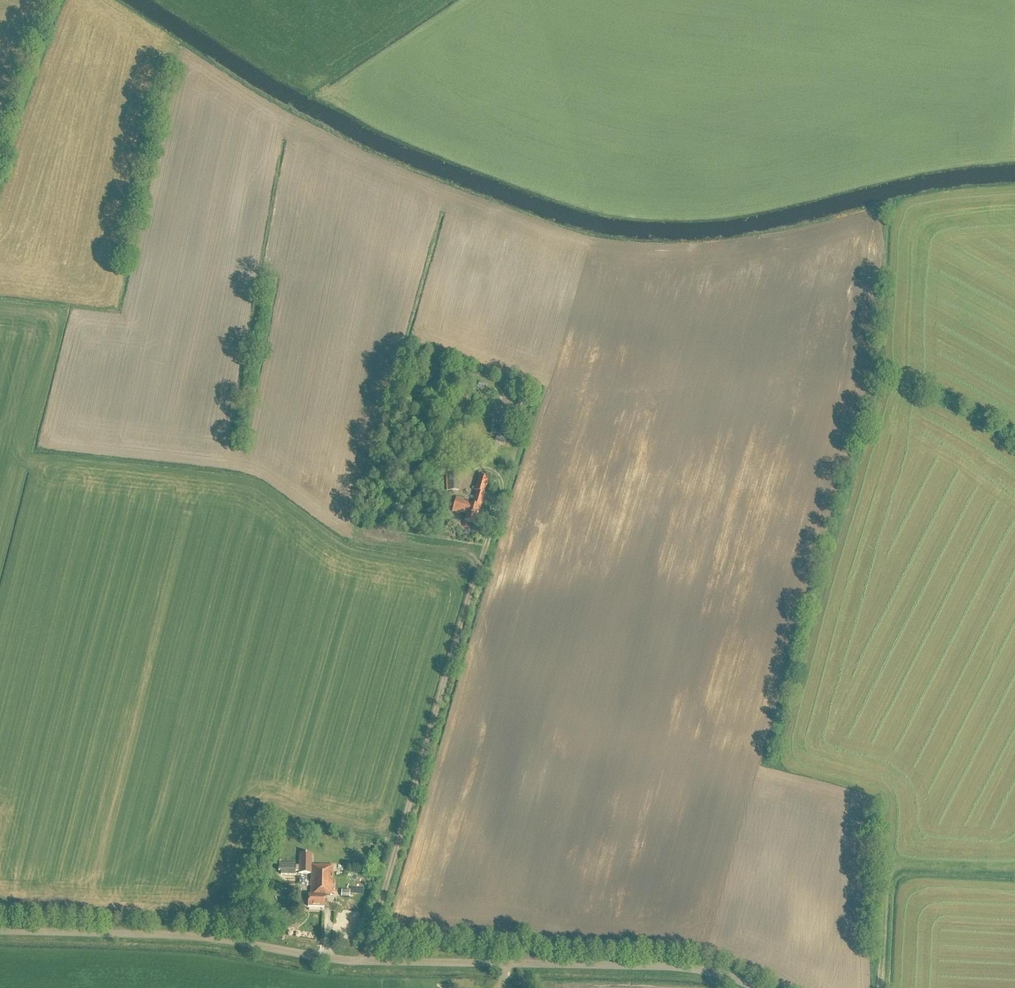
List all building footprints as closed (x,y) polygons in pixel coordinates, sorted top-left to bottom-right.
[(503,429),(499,444),(508,447),(512,432),(503,429)] [(447,475),(448,492),(458,491),(457,475),(447,475)] [(477,519),(488,480),(478,477),(474,492),(475,493),(472,505),(463,503),(464,501),(455,499),(452,513),(460,515),(460,513),(466,515),(464,521),(474,525),(476,519),(477,519)] [(298,874),(312,874),(311,895),(308,895),(308,908),(324,908),(324,896),(332,896),(332,866),(311,865),(311,854),(299,854),(299,864),(278,864),(278,874),(281,874),(280,876),(295,876),(295,872),(298,872),(298,874)]
